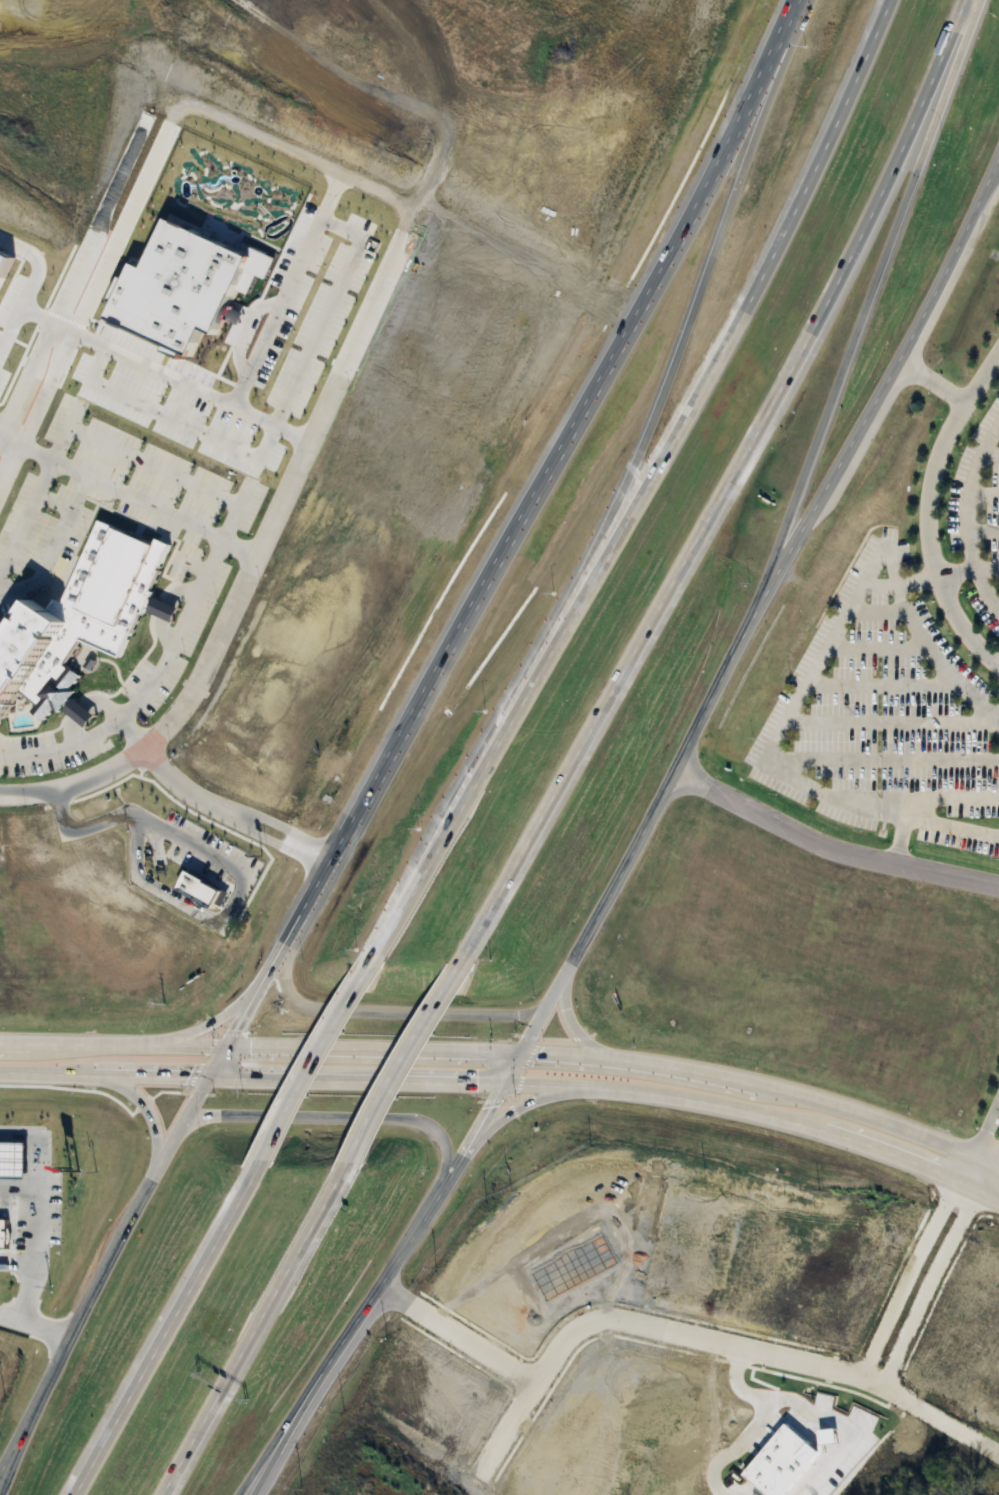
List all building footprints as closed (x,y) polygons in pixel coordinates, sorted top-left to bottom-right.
[(168,223),(146,274),(133,268),(109,324),(193,361),(204,335),(217,341),(218,337),(227,341),(240,312),(228,307),(237,287),(247,291),(256,272),(266,276),(275,256),(252,246),(247,257),(168,223)] [(12,261),(0,255),(0,286),(12,261)] [(58,631),(0,719),(0,648),(31,601),(58,619),(104,523),(167,554),(117,659),(58,631)] [(188,870),(177,891),(212,911),(216,904),(222,907),(229,893),(188,870)] [(26,1181),(26,1145),(0,1145),(0,1181),(26,1181)] [(7,1250),(7,1244),(9,1244),(10,1229),(7,1229),(7,1222),(0,1222),(0,1250),(7,1250)] [(537,1272),(551,1299),(622,1262),(608,1235),(537,1272)] [(741,1480),(759,1494),(790,1494),(822,1458),(787,1427),(741,1480)]
